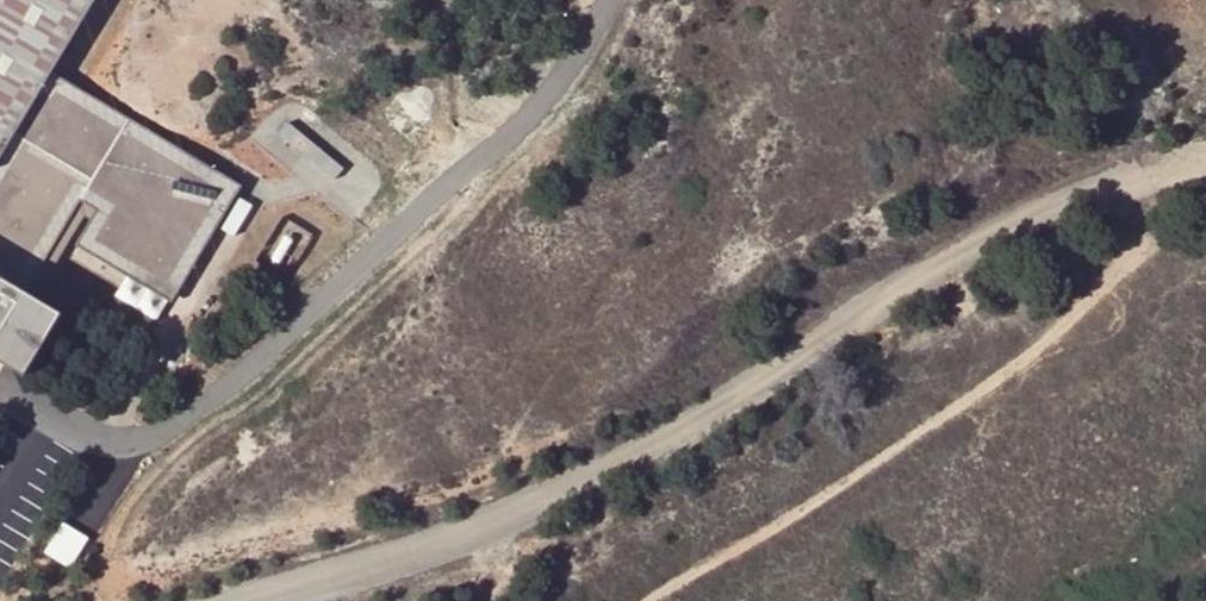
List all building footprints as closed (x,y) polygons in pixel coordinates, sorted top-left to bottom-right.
[(53,72),(96,0),(0,0),(0,157),(53,72)] [(0,157),(0,357),(28,374),(66,311),(27,289),(81,201),(97,210),(75,245),(128,276),(133,267),(178,294),(237,196),(230,192),(235,183),(241,187),(243,185),(53,72),(0,157)] [(235,183),(230,192),(237,196),(241,187),(235,183)] [(133,267),(128,276),(172,303),(178,294),(133,267)] [(78,565),(92,533),(65,521),(51,552),(78,565)]
